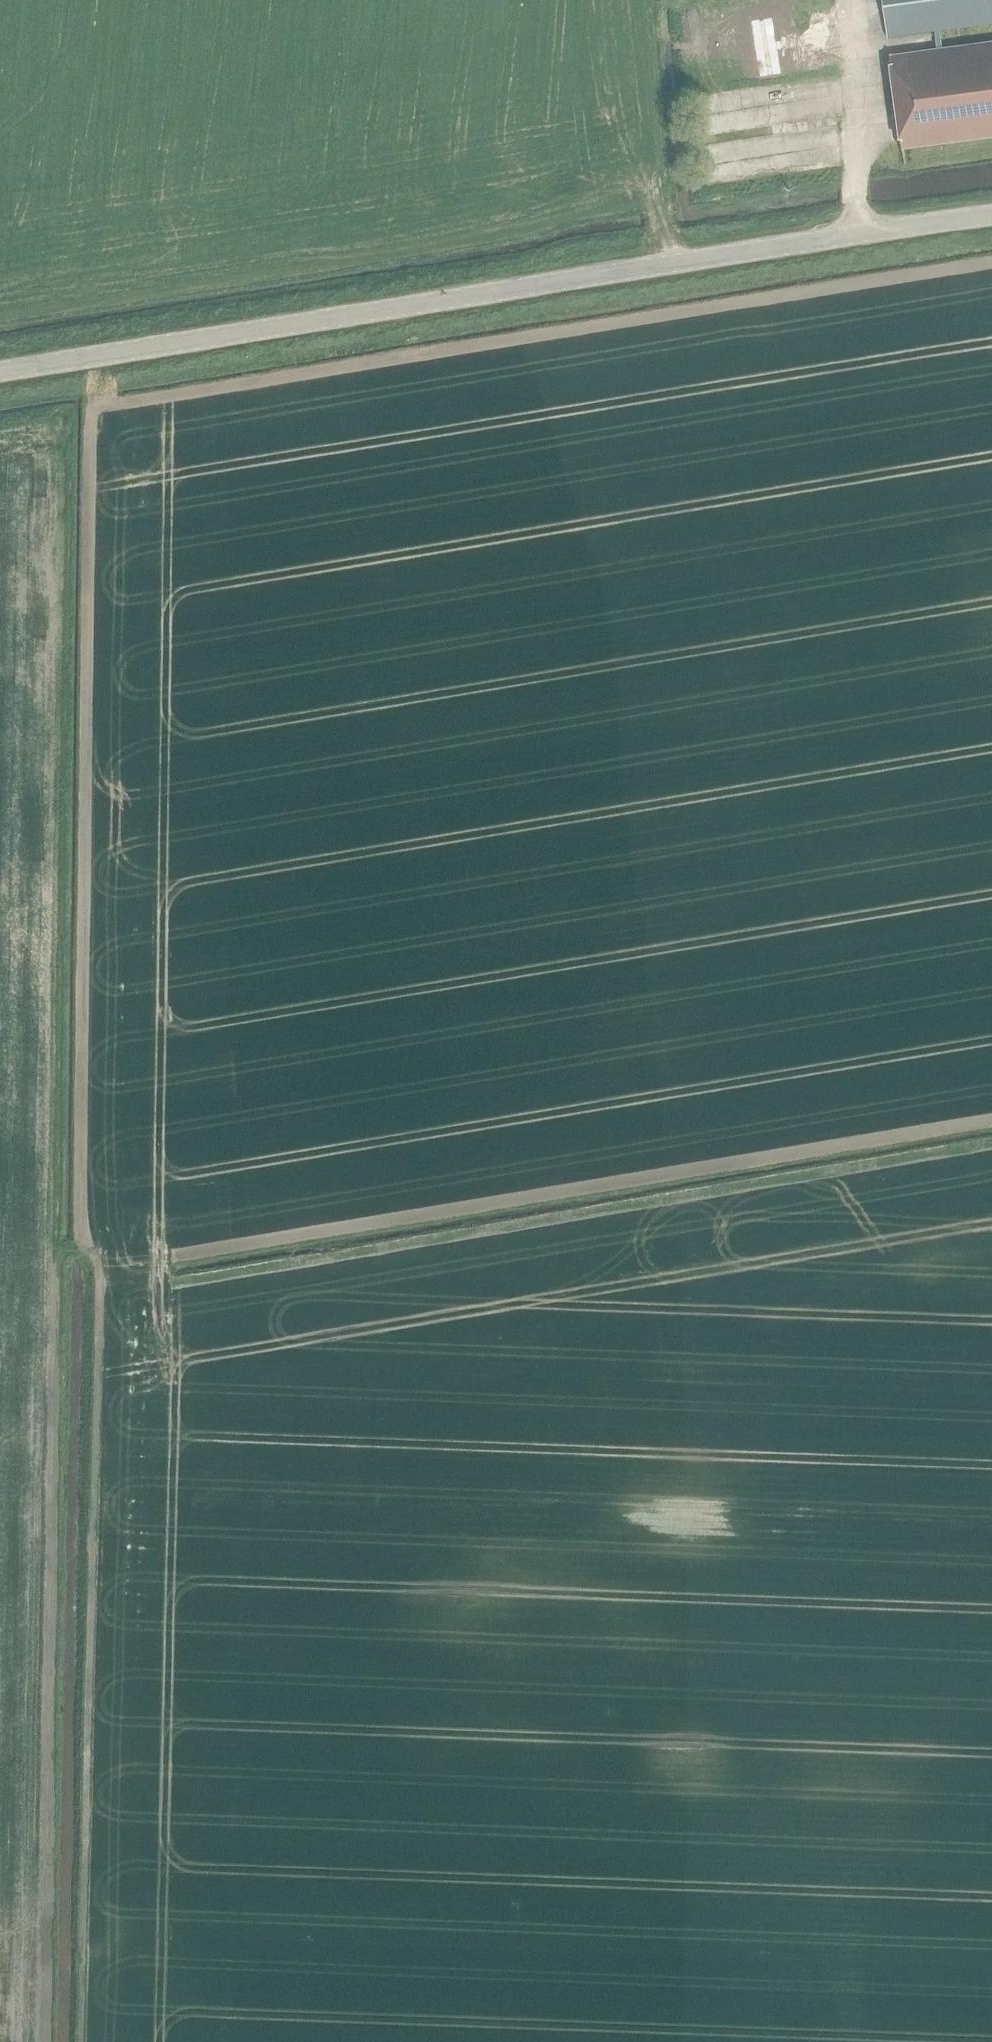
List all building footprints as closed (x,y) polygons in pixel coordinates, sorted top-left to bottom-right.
[(887,37),(991,22),(991,0),(882,0),(887,37)] [(763,73),(778,71),(770,22),(755,25),(763,73)] [(890,57),(901,144),(991,134),(991,43),(890,57)]
